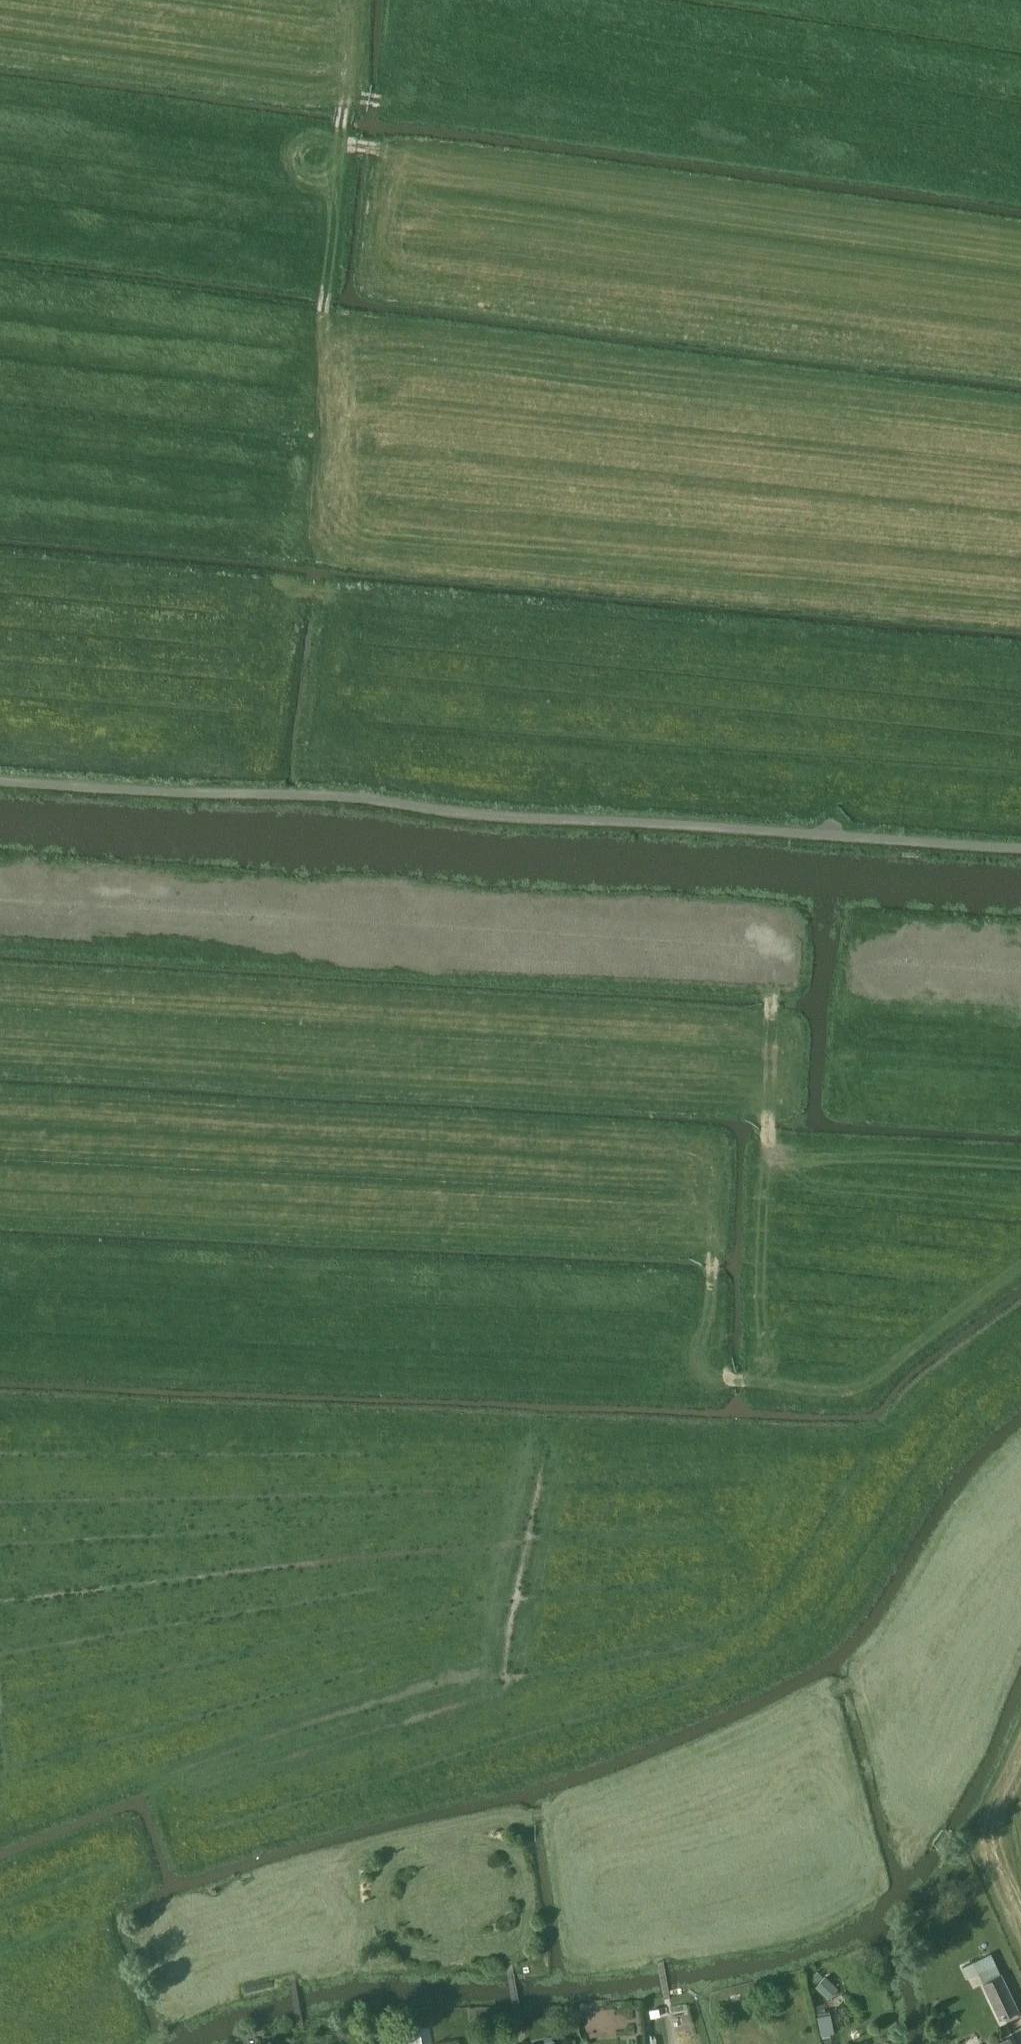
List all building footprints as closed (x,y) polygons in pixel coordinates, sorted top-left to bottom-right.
[(978,1972),(983,1982),(981,1983),(998,2020),(1019,2011),(1001,1974),(1000,1974),(990,1954),(962,1967),(966,1977),(978,1972)] [(825,1977),(815,1987),(829,2000),(838,1989),(825,1977)] [(658,2008),(649,2010),(651,2017),(660,2015),(658,2008)] [(817,2016),(816,2016),(820,2035),(822,2035),(829,2034),(834,2032),(830,2014),(826,2015),(817,2016)] [(392,2038),(393,2043),(409,2043),(407,2036),(392,2038)]
